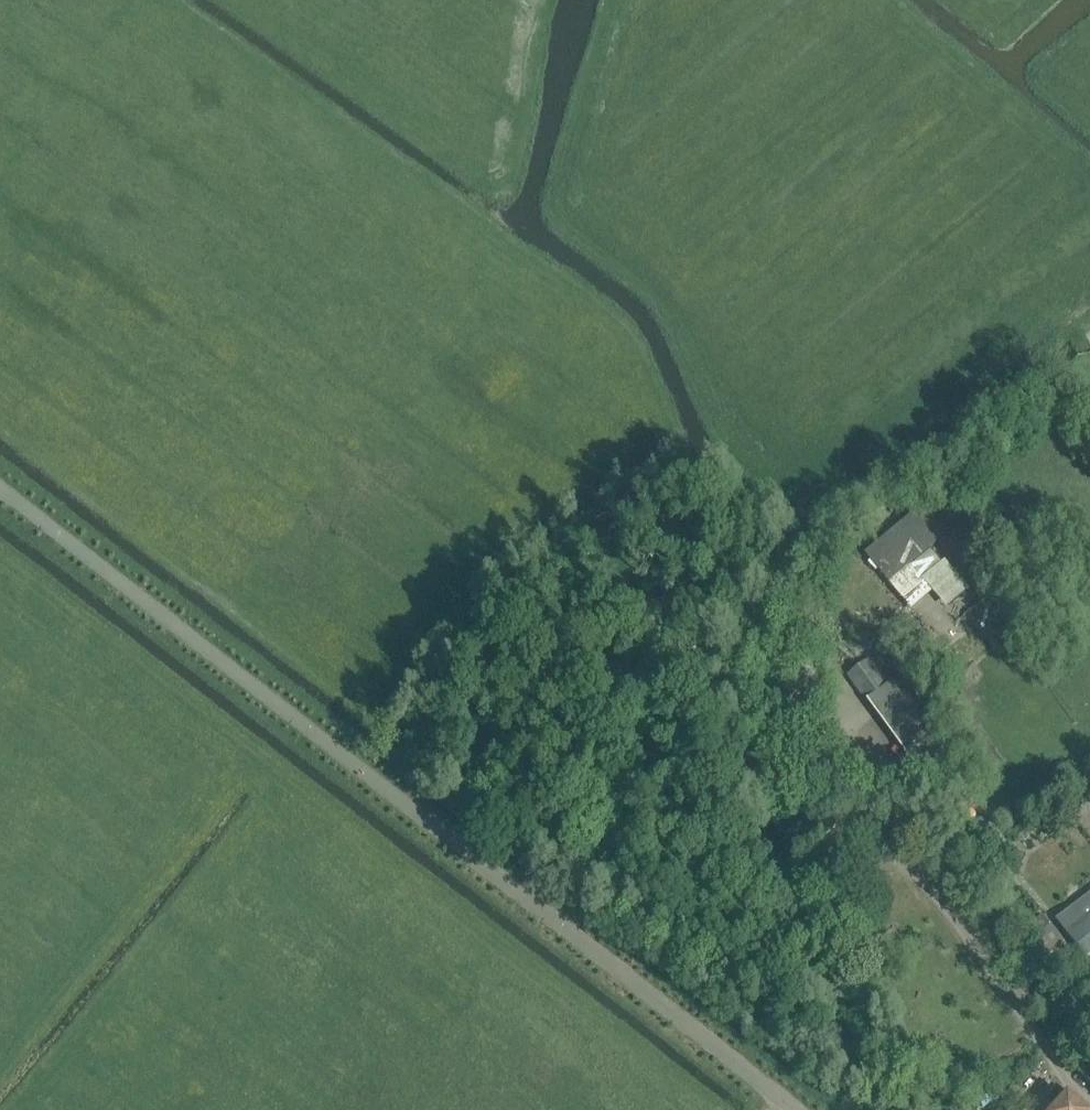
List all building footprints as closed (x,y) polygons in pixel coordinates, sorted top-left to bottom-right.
[(924,509),(866,557),(887,583),(900,597),(928,574),(951,604),(966,592),(941,562),(939,564),(927,550),(945,534),(924,509)] [(869,659),(847,676),(865,700),(887,684),(869,659)] [(1068,936),(1085,959),(1089,956),(1089,919),(1068,936)] [(1052,928),(1032,942),(1046,957),(1065,943),(1052,928)] [(1089,1081),(1089,1062),(1081,1073),(1089,1081)] [(990,1084),(975,1093),(983,1108),(999,1100),(990,1084)] [(1063,1094),(1062,1096),(1049,1085),(1027,1109),(1081,1109),(1063,1094)]
